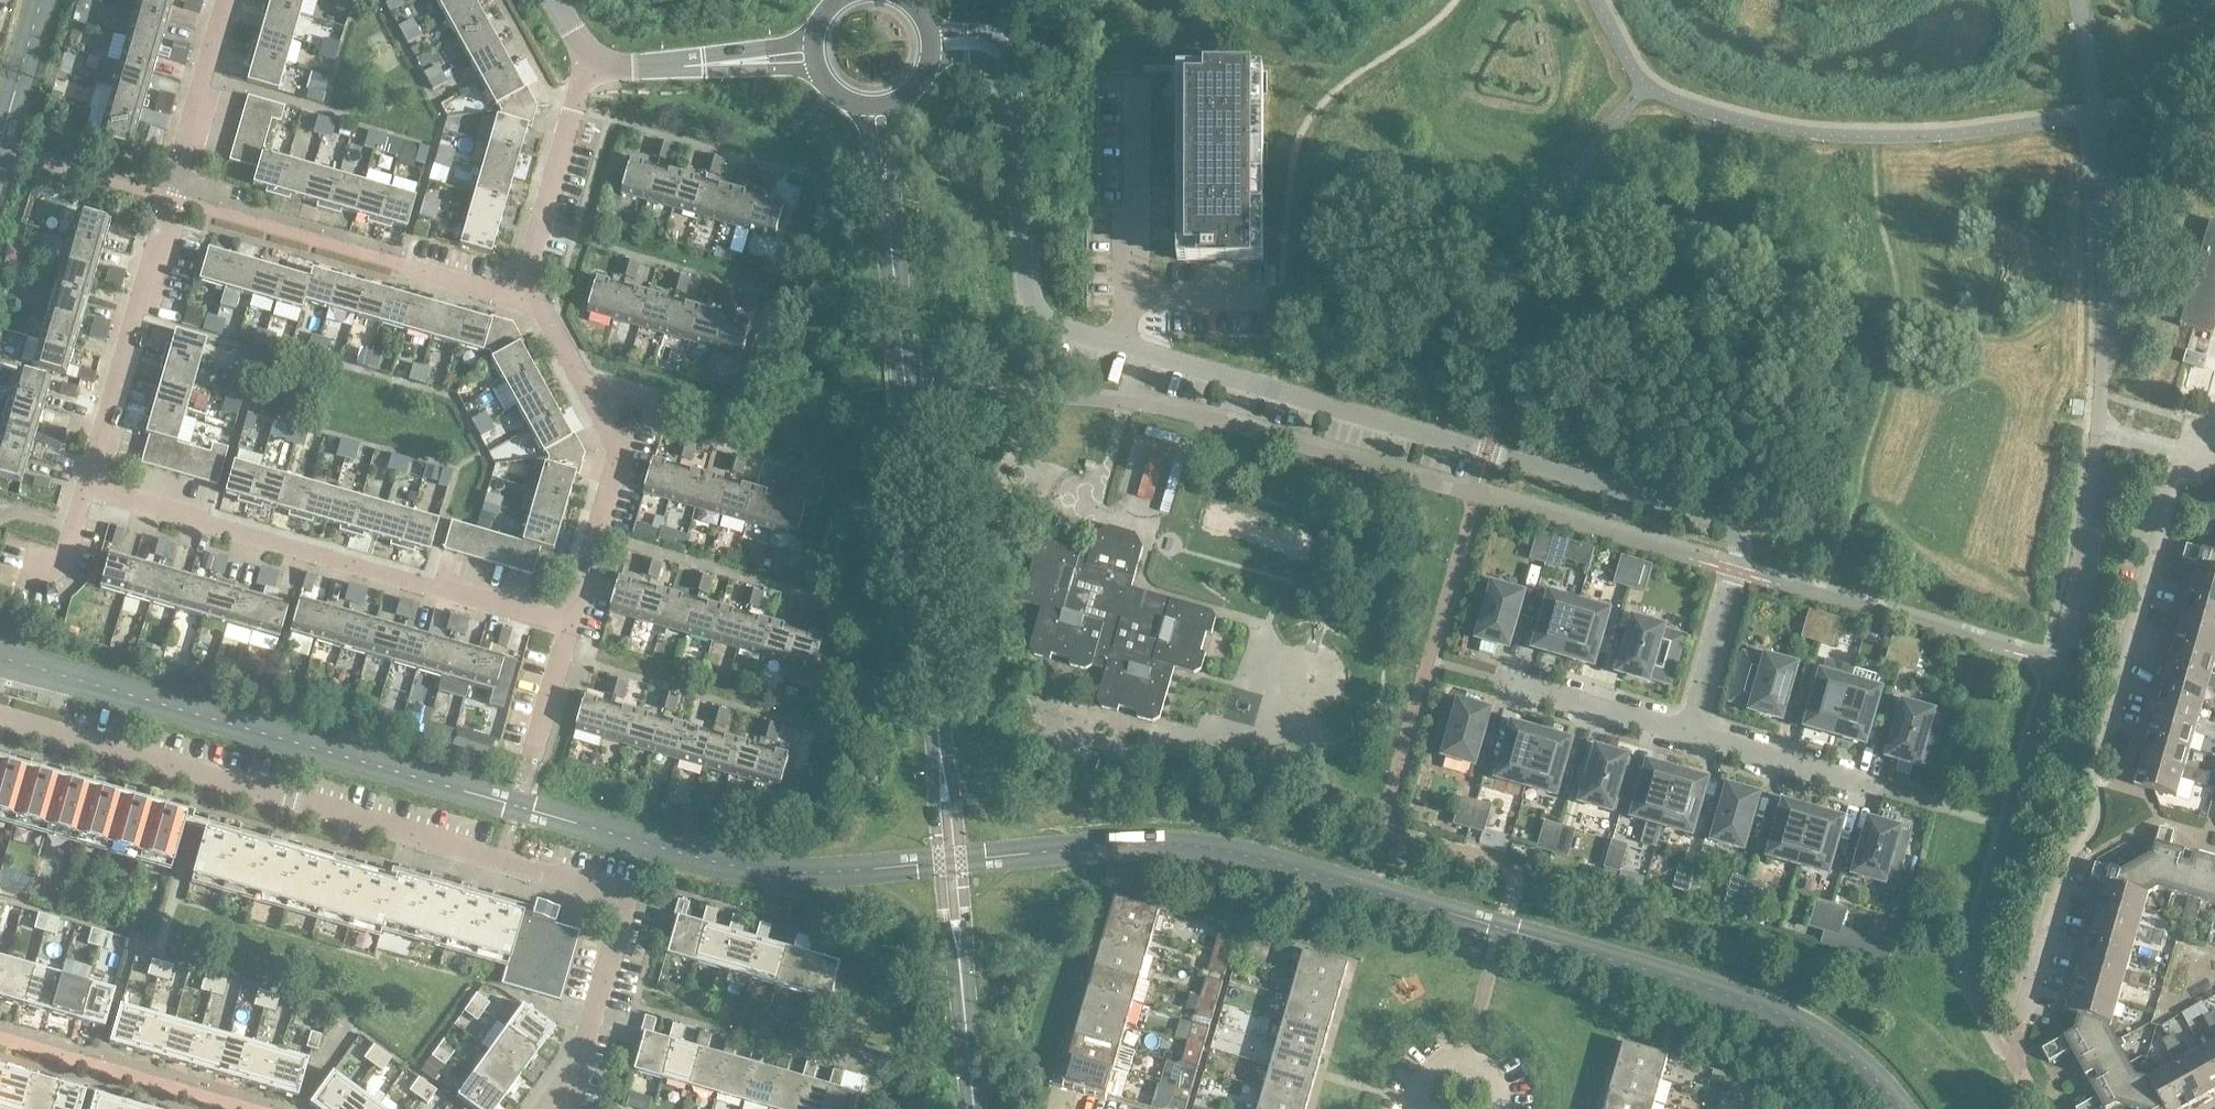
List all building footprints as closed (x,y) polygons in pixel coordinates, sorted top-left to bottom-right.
[(133,13),(167,23),(174,0),(137,0),(133,13)] [(202,5),(187,0),(184,10),(199,14),(202,5)] [(264,5),(300,15),(304,0),(265,0),(264,5)] [(346,0),(335,0),(334,6),(349,11),(352,2),(346,0)] [(385,5),(389,13),(404,5),(401,0),(393,0),(385,5)] [(443,13),(467,0),(436,0),(443,13)] [(473,0),(467,0),(443,13),(456,37),(485,21),(473,0)] [(300,15),(264,5),(260,17),(265,18),(261,32),(292,40),(300,15)] [(167,23),(133,13),(126,39),(160,49),(167,23)] [(413,20),(398,28),(403,36),(417,28),(413,20)] [(498,44),(485,21),(456,37),(469,60),(498,44)] [(422,37),(417,28),(403,36),(407,45),(422,37)] [(72,29),(69,41),(78,44),(81,32),(72,29)] [(292,40),(261,32),(257,45),(253,44),(249,56),(285,66),(292,40)] [(160,49),(126,39),(119,64),(153,74),(160,49)] [(324,39),(321,49),(337,53),(340,44),(324,39)] [(175,42),(172,51),(187,56),(190,47),(175,42)] [(511,68),(498,44),(469,60),(482,84),(511,68)] [(337,53),(321,49),(319,58),(335,62),(337,53)] [(187,56),(172,51),(169,61),(185,65),(187,56)] [(285,66),(249,56),(246,68),(250,69),(247,83),(278,92),(285,66)] [(153,74),(119,64),(111,90),(145,100),(153,74)] [(438,67),(424,75),(429,83),(443,75),(438,67)] [(523,89),(511,68),(482,84),(495,107),(498,106),(501,112),(538,107),(527,87),(523,89)] [(1186,94),(1178,94),(1178,144),(1187,144),(1187,162),(1184,162),(1184,184),(1178,184),(1178,234),(1184,234),(1184,262),(1258,262),(1258,234),(1264,234),(1264,184),(1258,184),(1258,163),(1255,163),(1255,144),(1264,144),(1264,94),(1256,94),(1256,71),(1186,71),(1186,94)] [(311,74),(307,89),(325,94),(329,79),(311,74)] [(448,83),(443,75),(429,83),(433,91),(448,83)] [(145,100),(111,90),(104,115),(138,125),(145,100)] [(309,91),(307,100),(323,105),(325,95),(309,91)] [(160,93),(157,102),(173,107),(176,97),(160,93)] [(277,104),(248,96),(244,110),(273,118),(277,104)] [(173,107),(157,102),(155,111),(170,116),(173,107)] [(277,104),(273,118),(272,120),(281,122),(285,107),(277,104)] [(531,130),(538,107),(501,112),(499,118),(496,117),(488,145),(520,154),(527,128),(531,130)] [(273,118),(244,110),(240,122),(269,131),(272,120),(273,118)] [(138,125),(104,115),(97,141),(131,150),(138,125)] [(327,119),(318,116),(314,132),(323,135),(327,119)] [(336,122),(327,119),(323,135),(332,137),(336,122)] [(269,131),(240,122),(236,135),(266,143),(269,131)] [(341,127),(339,134),(349,137),(351,130),(341,127)] [(378,134),(369,131),(364,147),(373,150),(378,134)] [(387,137),(378,134),(373,150),(383,152),(387,137)] [(266,143),(236,135),(233,148),(261,156),(262,154),(263,154),(266,143)] [(666,143),(656,141),(652,156),(661,159),(666,143)] [(405,142),(399,163),(413,167),(415,162),(419,146),(405,142)] [(675,146),(666,143),(661,159),(670,162),(675,146)] [(145,144),(143,154),(158,158),(161,149),(145,144)] [(520,154),(488,145),(481,170),(512,179),(520,154)] [(429,149),(419,146),(415,162),(425,165),(429,149)] [(455,152),(439,147),(436,156),(452,161),(455,152)] [(261,156),(233,148),(229,161),(258,169),(261,156)] [(262,154),(261,156),(258,169),(253,185),(266,189),(265,193),(277,197),(287,161),(263,154),(262,154)] [(716,158),(707,155),(703,171),(712,173),(716,158)] [(452,161),(436,156),(434,165),(450,170),(452,161)] [(725,160),(716,158),(712,173),(721,176),(725,160)] [(627,176),(623,192),(648,200),(658,167),(645,164),(645,163),(632,159),(631,163),(627,176)] [(619,160),(615,172),(627,176),(631,163),(619,160)] [(313,168),(287,161),(277,197),(289,200),(290,196),(304,200),(313,168)] [(670,171),(658,167),(648,200),(674,207),(684,174),(671,170),(670,171)] [(339,176),(313,168),(304,200),(317,204),(316,208),(328,211),(339,176)] [(512,179),(481,170),(474,195),(505,204),(512,179)] [(767,172),(758,170),(754,185),(763,188),(767,172)] [(776,175),(767,172),(763,188),(772,190),(776,175)] [(696,177),(684,174),(674,207),(700,214),(709,182),(696,179),(696,177)] [(364,183),(339,176),(328,211),(340,215),(341,211),(355,215),(364,183)] [(722,186),(709,182),(700,214),(725,222),(735,188),(722,185),(722,186)] [(390,190),(364,183),(355,215),(369,219),(368,223),(379,226),(390,190)] [(748,192),(735,188),(725,222),(751,229),(760,197),(747,193),(748,192)] [(415,198),(390,190),(379,226),(391,230),(392,225),(406,230),(415,198)] [(505,204),(474,195),(466,221),(498,230),(505,204)] [(760,197),(751,229),(776,236),(786,203),(773,199),(773,201),(760,197)] [(440,202),(424,198),(422,207),(438,211),(440,202)] [(438,211),(422,207),(420,216),(435,220),(438,211)] [(110,222),(76,212),(69,238),(103,248),(110,222)] [(498,230),(466,221),(459,246),(490,255),(498,230)] [(2210,221),(2180,326),(2213,336),(2214,331),(2214,222),(2210,221)] [(138,230),(122,225),(119,235),(135,239),(138,230)] [(103,248),(69,238),(61,264),(96,274),(103,248)] [(8,247),(4,259),(11,261),(17,258),(19,250),(8,247)] [(233,258),(207,250),(199,282),(224,289),(233,258)] [(259,265),(233,258),(224,289),(250,296),(259,265)] [(631,261),(622,259),(617,274),(627,277),(631,261)] [(640,264),(631,261),(627,277),(636,280),(640,264)] [(96,274),(61,264),(54,289),(88,299),(96,274)] [(285,272),(259,265),(250,296),(276,304),(285,272)] [(110,268),(107,277),(123,281),(125,272),(110,268)] [(312,271),(310,279),(310,280),(304,302),(329,309),(338,278),(312,271)] [(310,279),(285,272),(276,304),(301,311),(304,302),(310,280),(310,279)] [(682,276),(673,273),(668,289),(677,291),(682,276)] [(691,279),(682,276),(677,291),(687,294),(691,279)] [(123,281),(107,277),(104,286),(120,291),(123,281)] [(363,285),(338,278),(329,309),(354,316),(363,285)] [(598,278),(598,279),(589,311),(614,318),(623,287),(610,283),(611,282),(598,278)] [(388,292),(363,285),(354,316),(379,324),(388,292)] [(636,290),(623,287),(614,318),(640,326),(649,294),(649,293),(636,289),(636,290)] [(733,291),(724,288),(719,304),(728,306),(733,291)] [(88,299),(54,289),(47,315),(81,325),(88,299)] [(742,293),(733,291),(728,306),(737,309),(742,293)] [(414,299),(388,292),(379,324),(405,331),(414,299)] [(649,293),(649,294),(640,326),(666,333),(674,302),(662,298),(662,297),(649,293)] [(439,307),(414,299),(405,331),(430,338),(439,307)] [(700,308),(688,304),(687,305),(674,302),(666,333),(691,340),(700,308)] [(464,314),(439,307),(430,338),(455,345),(464,314)] [(691,340),(717,348),(726,316),(713,313),(713,311),(700,308),(691,340)] [(489,321),(464,314),(455,345),(482,353),(483,350),(490,352),(512,324),(490,317),(489,321)] [(81,325),(47,315),(40,341),(74,351),(81,325)] [(207,316),(203,331),(212,334),(217,318),(207,316)] [(739,320),(726,316),(717,348),(743,355),(752,322),(739,319),(739,320)] [(226,321),(217,318),(212,334),(221,336),(226,321)] [(95,319),(93,328),(108,332),(111,323),(95,319)] [(524,344),(512,324),(490,352),(493,358),(491,359),(504,383),(532,367),(520,346),(524,344)] [(108,332),(93,328),(90,337),(105,342),(108,332)] [(258,330),(254,346),(263,348),(268,333),(258,330)] [(206,341),(175,332),(171,346),(166,345),(163,357),(199,367),(206,341)] [(277,335),(268,333),(263,348),(272,351),(277,335)] [(311,336),(307,351),(316,354),(320,339),(311,336)] [(21,362),(33,365),(32,367),(66,376),(74,351),(40,341),(39,342),(28,339),(21,362)] [(330,341),(320,339),(316,354),(325,356),(330,341)] [(255,355),(239,350),(236,360),(252,364),(255,355)] [(362,350),(357,365),(367,368),(371,353),(362,350)] [(2207,357),(2187,351),(2183,363),(2204,369),(2207,357)] [(380,355),(371,353),(367,368),(376,371),(380,355)] [(199,367),(163,357),(159,369),(164,370),(160,384),(191,392),(199,367)] [(413,365),(408,380),(418,383),(422,367),(413,365)] [(431,370),(422,367),(418,383),(427,385),(431,370)] [(545,391),(532,367),(504,383),(517,407),(545,391)] [(78,380),(81,380),(93,384),(96,374),(81,370),(78,380)] [(17,371),(9,397),(43,407),(51,381),(17,371)] [(191,392),(160,384),(156,397),(152,396),(148,408),(184,418),(191,392)] [(60,394),(75,398),(78,389),(62,385),(60,394)] [(558,415),(545,391),(517,407),(530,430),(558,415)] [(227,393),(224,402),(240,406),(243,397),(227,393)] [(43,407),(9,397),(2,423),(36,432),(43,407)] [(240,406),(224,402),(221,411),(238,416),(240,406)] [(184,418),(148,408),(145,420),(149,421),(145,435),(149,436),(162,440),(175,444),(176,444),(177,443),(184,418)] [(248,413),(243,429),(252,432),(257,416),(248,413)] [(485,413),(472,421),(476,430),(490,422),(485,413)] [(570,437),(558,415),(530,430),(543,454),(545,453),(548,459),(585,454),(574,434),(570,437)] [(495,430),(490,422),(476,430),(481,438),(495,430)] [(2,423),(0,430),(0,450),(29,458),(36,432),(2,423)] [(50,426),(48,436),(63,440),(66,431),(50,426)] [(299,428),(290,426),(285,441),(294,444),(299,428)] [(308,431),(299,428),(294,444),(304,447),(308,431)] [(63,440),(48,436),(45,445),(61,450),(63,440)] [(162,440),(149,436),(141,464),(154,468),(162,440)] [(175,444),(162,440),(154,468),(167,471),(175,444)] [(350,443),(341,440),(336,455),(345,458),(350,443)] [(688,443),(679,440),(674,456),(683,458),(688,443)] [(187,447),(177,443),(176,444),(175,444),(167,471),(179,475),(187,447)] [(359,445),(350,443),(345,458),(354,461),(359,445)] [(697,445),(688,443),(683,458),(692,461),(697,445)] [(209,453),(213,454),(226,457),(228,449),(212,444),(209,453)] [(200,450),(187,447),(179,475),(192,479),(200,450)] [(21,483),(29,458),(0,450),(0,478),(21,483)] [(213,454),(209,453),(200,450),(192,479),(205,482),(213,454)] [(226,457),(213,454),(205,482),(217,486),(226,457)] [(578,477),(585,454),(548,459),(546,465),(544,464),(536,490),(567,499),(574,475),(578,477)] [(738,457),(729,454),(725,470),(734,473),(738,457)] [(401,457),(391,455),(387,470),(396,473),(401,457)] [(410,460),(401,457),(396,473),(405,475),(410,460)] [(748,460),(738,457),(734,473),(743,475),(748,460)] [(262,459),(259,469),(249,505),(261,509),(262,505),(276,508),(285,477),(288,466),(262,459)] [(680,468),(667,464),(668,463),(655,460),(645,493),(671,500),(680,468)] [(259,469),(233,462),(224,494),(238,498),(237,501),(249,505),(259,469)] [(706,474),(693,471),(693,472),(680,468),(671,500),(697,507),(706,474)] [(452,472),(442,469),(438,485),(447,488),(452,472)] [(790,472),(780,469),(776,485),(785,488),(790,472)] [(799,474),(790,472),(785,488),(794,490),(799,474)] [(722,514),(732,483),(719,479),(719,478),(706,474),(697,507),(722,514)] [(310,484),(285,477),(276,508),(289,512),(288,516),(300,520),(310,484)] [(35,478),(33,487),(48,491),(51,482),(35,478)] [(758,489),(745,485),(744,486),(732,483),(722,514),(748,522),(758,489)] [(336,492),(310,484),(300,520),(312,523),(313,519),(326,523),(336,492)] [(770,493),(758,489),(748,522),(774,529),(783,497),(770,494),(770,493)] [(567,499),(536,490),(529,515),(560,524),(567,499)] [(361,499),(336,492),(326,523),(340,527),(339,530),(351,534),(361,499)] [(410,493),(407,502),(415,504),(417,496),(410,493)] [(502,499),(486,494),(484,503),(500,508),(502,499)] [(796,500),(796,501),(783,497),(774,529),(800,536),(809,503),(796,500)] [(387,506),(361,499),(351,534),(363,537),(364,533),(377,537),(387,506)] [(500,508),(484,503),(481,512),(497,517),(500,508)] [(415,504),(412,514),(402,549),(413,552),(415,548),(429,552),(440,512),(415,504)] [(412,514),(387,506),(377,537),(391,541),(390,545),(402,549),(412,514)] [(560,524),(529,515),(521,541),(528,543),(541,547),(540,548),(552,551),(560,524)] [(664,520),(656,517),(653,528),(661,530),(664,520)] [(464,524),(452,521),(443,549),(456,553),(464,524)] [(477,528),(464,524),(456,553),(469,557),(477,528)] [(126,530),(116,527),(112,543),(121,546),(126,530)] [(1040,540),(1033,544),(1029,560),(1034,561),(1028,580),(1023,579),(1019,595),(1022,602),(1042,608),(1031,648),(1035,655),(1051,660),(1052,655),(1071,660),(1070,665),(1086,670),(1093,666),(1107,671),(1098,700),(1102,708),(1118,712),(1120,707),(1139,713),(1137,718),(1153,722),(1161,718),(1175,668),(1195,674),(1202,670),(1207,654),(1202,652),(1207,633),(1212,635),(1217,619),(1213,611),(1132,588),(1144,548),(1136,534),(1110,527),(1097,534),(1091,554),(1040,540)] [(490,532),(477,528),(469,557),(481,560),(490,532)] [(678,531),(675,542),(685,544),(688,534),(678,531)] [(502,535),(490,532),(481,560),(494,564),(502,535)] [(1553,537),(1538,533),(1530,560),(1545,565),(1553,537)] [(515,539),(502,535),(494,564),(507,568),(515,539)] [(1568,541),(1553,537),(1545,565),(1560,569),(1568,541)] [(168,542),(159,539),(154,555),(163,558),(168,542)] [(528,543),(521,541),(515,539),(507,568),(519,571),(528,543)] [(177,545),(168,542),(163,558),(173,560),(177,545)] [(541,547),(528,543),(519,571),(532,575),(540,548),(541,547)] [(2214,553),(2187,545),(2182,560),(2198,564),(2194,578),(2214,584),(2214,552),(2214,553)] [(219,556),(210,554),(205,570),(214,572),(219,556)] [(134,562),(109,555),(99,589),(125,596),(134,562)] [(228,559),(219,556),(214,572),(224,575),(228,559)] [(1637,561),(1622,557),(1614,584),(1629,589),(1637,561)] [(654,561),(645,558),(640,574),(649,577),(654,561)] [(765,559),(763,565),(771,567),(772,561),(765,559)] [(663,563),(654,561),(649,577),(658,580),(663,563)] [(1652,565),(1637,561),(1629,589),(1644,593),(1652,565)] [(160,569),(134,562),(125,596),(150,603),(160,569)] [(270,571),(260,568),(256,584),(265,587),(270,571)] [(186,577),(160,569),(150,603),(176,611),(186,577)] [(94,573),(86,585),(95,588),(100,571),(95,570),(94,573)] [(279,574),(270,571),(265,587),(274,590),(279,574)] [(307,572),(304,580),(302,588),(312,591),(316,575),(307,572)] [(705,575),(695,573),(691,589),(700,592),(705,575)] [(714,577),(705,575),(700,592),(709,594),(714,577)] [(211,584),(186,577),(176,611),(202,618),(211,584)] [(621,578),(611,611),(637,618),(646,586),(633,583),(633,582),(621,578)] [(2194,578),(2187,601),(2214,609),(2214,584),(2194,578)] [(237,591),(211,584),(202,618),(227,625),(237,591)] [(1518,614),(1524,594),(1493,585),(1493,587),(1482,584),(1467,634),(1478,637),(1478,639),(1483,641),(1480,652),(1494,656),(1497,645),(1502,646),(1508,627),(1514,628),(1518,614)] [(358,587),(349,585),(345,601),(354,603),(358,587)] [(662,625),(671,594),(672,592),(659,589),(658,590),(646,586),(637,618),(662,625)] [(367,590),(358,587),(354,603),(363,606),(367,590)] [(755,590),(746,587),(741,603),(751,606),(755,590)] [(764,592),(755,590),(751,606),(760,609),(764,592)] [(263,599),(237,591),(227,625),(253,633),(263,599)] [(672,592),(671,594),(662,625),(688,633),(697,601),(684,597),(685,596),(672,592)] [(1541,650),(1564,657),(1580,603),(1550,595),(1544,615),(1545,615),(1540,629),(1547,631),(1541,650)] [(288,606),(263,599),(253,633),(278,640),(288,606)] [(409,602),(400,599),(395,615),(405,618),(409,602)] [(289,634),(315,642),(324,607),(299,600),(289,634)] [(723,607),(710,603),(710,605),(697,601),(688,633),(713,640),(722,608),(723,607)] [(2187,601),(2180,624),(2214,634),(2214,609),(2187,601)] [(419,605),(409,602),(405,618),(414,620),(419,605)] [(806,604),(797,602),(792,618),(802,620),(806,604)] [(1609,612),(1580,603),(1564,657),(1587,664),(1593,644),(1599,646),(1603,632),(1604,632),(1609,612)] [(815,607),(806,604),(802,620),(811,623),(815,607)] [(350,615),(324,607),(315,642),(340,649),(350,615)] [(723,607),(722,608),(713,640),(739,647),(748,616),(735,612),(736,611),(723,607)] [(1825,615),(1810,611),(1802,639),(1817,643),(1825,615)] [(460,616),(451,614),(446,630),(455,632),(460,616)] [(376,622),(350,615),(340,649),(366,656),(376,622)] [(1840,620),(1825,615),(1817,643),(1832,648),(1840,620)] [(469,619),(460,616),(455,632),(465,635),(469,619)] [(761,619),(748,616),(739,647),(764,654),(774,622),(761,618),(761,619)] [(1650,680),(1672,686),(1686,636),(1664,630),(1665,628),(1634,619),(1628,639),(1624,653),(1630,655),(1625,675),(1649,682),(1650,680)] [(401,629),(376,622),(366,656),(392,664),(401,629)] [(799,630),(786,626),(787,625),(774,622),(764,654),(790,662),(799,630)] [(2180,624),(2174,647),(2214,659),(2214,634),(2180,624)] [(65,626),(63,635),(77,639),(80,631),(65,626)] [(427,637),(401,629),(392,664),(417,671),(427,637)] [(799,630),(790,662),(815,669),(825,636),(812,632),(812,634),(799,630)] [(453,644),(427,637),(417,671),(443,678),(453,644)] [(140,642),(137,654),(150,658),(153,645),(140,642)] [(478,651),(453,644),(443,678),(469,686),(478,651)] [(2174,647),(2167,670),(2213,683),(2212,689),(2214,690),(2214,677),(2211,676),(2214,663),(2214,659),(2174,647)] [(504,659),(478,651),(469,686),(493,693),(494,693),(504,659)] [(1781,699),(1787,700),(1791,686),(1792,686),(1797,666),(1767,657),(1766,659),(1744,653),(1729,703),(1752,709),(1751,711),(1775,718),(1781,699)] [(504,659),(494,693),(493,693),(489,705),(503,709),(517,662),(504,659)] [(2213,683),(2167,670),(2161,693),(2203,705),(2208,688),(2212,689),(2213,683)] [(744,671),(741,682),(754,686),(757,675),(744,671)] [(1813,729),(1836,735),(1851,682),(1822,673),(1816,693),(1812,708),(1818,709),(1813,729)] [(620,679),(611,677),(606,693),(615,696),(620,679)] [(629,682),(620,679),(615,696),(624,698),(629,682)] [(304,681),(301,694),(313,697),(317,685),(304,681)] [(1881,690),(1851,682),(1836,735),(1859,742),(1865,723),(1871,724),(1875,710),(1881,690)] [(286,683),(282,698),(296,702),(301,687),(286,683)] [(788,687),(786,695),(797,698),(799,690),(788,687)] [(671,694),(661,692),(657,707),(666,710),(671,694)] [(1480,745),(1484,731),(1478,729),(1484,710),(1479,708),(1482,697),(1468,693),(1465,704),(1460,703),(1459,704),(1448,701),(1433,751),(1445,754),(1444,756),(1475,765),(1481,745),(1480,745)] [(2203,705),(2161,693),(2154,715),(2200,729),(2198,735),(2209,738),(2212,725),(2198,721),(2203,705)] [(680,697),(671,694),(666,710),(675,713),(680,697)] [(366,697),(362,710),(375,714),(379,701),(366,697)] [(611,705),(598,702),(599,700),(586,697),(577,729),(602,736),(611,705)] [(1919,764),(1930,767),(1945,717),(1934,714),(1934,712),(1903,704),(1898,723),(1898,724),(1894,738),(1900,740),(1894,759),(1900,761),(1896,772),(1910,776),(1913,765),(1919,766),(1919,764)] [(624,709),(611,705),(602,736),(628,744),(637,711),(624,708),(624,709)] [(721,708),(712,706),(707,722),(717,725),(721,708)] [(731,711),(721,708),(717,725),(726,727),(731,711)] [(386,709),(384,717),(401,722),(403,714),(386,709)] [(628,744),(654,751),(662,720),(650,716),(650,715),(637,711),(628,744)] [(406,713),(403,723),(428,730),(430,720),(406,713)] [(2200,729),(2154,715),(2148,738),(2190,750),(2194,734),(2198,735),(2200,729)] [(688,726),(675,722),(675,724),(662,720),(654,751),(679,758),(688,726)] [(772,723),(763,721),(758,737),(767,739),(772,723)] [(781,726),(772,723),(767,739),(777,742),(781,726)] [(430,726),(426,739),(438,742),(442,730),(430,726)] [(714,735),(701,731),(701,730),(688,726),(679,758),(705,766),(714,735)] [(1497,778),(1527,787),(1542,733),(1519,727),(1513,746),(1507,744),(1503,759),(1497,778)] [(457,729),(452,747),(471,752),(476,734),(457,729)] [(1565,740),(1542,733),(1527,787),(1556,796),(1562,776),(1566,761),(1560,759),(1565,740)] [(730,773),(739,742),(739,741),(727,737),(726,738),(714,735),(705,766),(730,773)] [(2148,738),(2141,761),(2187,774),(2185,781),(2195,784),(2199,771),(2185,767),(2190,750),(2148,738)] [(739,741),(739,742),(730,773),(756,780),(765,749),(752,746),(752,744),(739,741)] [(756,780),(781,787),(791,755),(778,752),(777,753),(765,749),(756,780)] [(0,751),(0,816),(173,866),(188,812),(164,806),(167,798),(156,795),(154,802),(133,797),(135,790),(125,787),(123,794),(102,788),(104,781),(94,778),(92,785),(71,779),(73,772),(63,769),(61,777),(40,770),(42,763),(31,760),(29,767),(9,761),(11,754),(0,751)] [(1621,812),(1635,762),(1627,760),(1627,758),(1603,751),(1597,770),(1591,768),(1587,783),(1581,803),(1612,811),(1612,810),(1621,812)] [(2187,774),(2141,761),(2134,785),(2176,797),(2181,780),(2185,781),(2187,774)] [(1633,818),(1663,826),(1678,772),(1655,766),(1649,785),(1643,783),(1639,798),(1633,818)] [(2210,774),(2199,771),(2195,784),(2207,787),(2209,780),(2210,774)] [(1701,779),(1678,772),(1663,826),(1692,835),(1698,815),(1702,800),(1696,799),(1701,779)] [(1750,830),(1754,815),(1748,814),(1754,794),(1729,787),(1729,789),(1720,787),(1706,837),(1714,839),(1714,841),(1744,850),(1750,830)] [(1462,797),(1454,824),(1469,829),(1477,801),(1462,797)] [(1492,805),(1477,801),(1469,829),(1484,833),(1492,805)] [(1769,857),(1798,865),(1814,812),(1791,805),(1785,824),(1779,823),(1775,837),(1769,857)] [(1837,818),(1814,812),(1798,865),(1828,874),(1834,854),(1838,840),(1832,838),(1837,818)] [(1897,885),(1911,835),(1900,832),(1900,830),(1895,828),(1898,817),(1884,813),(1881,824),(1876,823),(1870,842),(1864,840),(1860,855),(1854,875),(1885,883),(1885,882),(1897,885)] [(219,820),(208,817),(192,878),(382,933),(383,926),(508,962),(502,984),(560,1002),(580,931),(554,924),(558,911),(524,901),(522,909),(501,903),(503,895),(492,893),(490,900),(470,894),(472,886),(461,883),(459,891),(439,885),(441,877),(430,874),(428,881),(407,876),(409,868),(399,866),(397,873),(391,871),(389,877),(374,873),(376,866),(365,863),(363,870),(342,864),(345,857),(334,853),(332,861),(311,855),(313,848),(302,845),(300,852),(280,846),(282,839),(271,836),(269,843),(248,837),(250,830),(240,826),(237,834),(217,827),(219,820)] [(1546,821),(1538,848),(1553,853),(1561,825),(1546,821)] [(1576,829),(1561,825),(1553,853),(1568,857),(1576,829)] [(2175,832),(2160,828),(2152,854),(2137,863),(2153,892),(2158,890),(2174,894),(2186,852),(2171,847),(2175,832)] [(1613,840),(1605,868),(1620,872),(1628,844),(1613,840)] [(2208,858),(2186,852),(2174,894),(2189,899),(2188,903),(2194,905),(2208,858)] [(2208,858),(2194,905),(2188,903),(2185,913),(2198,917),(2202,902),(2214,906),(2214,860),(2208,858)] [(1682,860),(1674,888),(1689,892),(1697,864),(1682,860)] [(2153,892),(2137,863),(2122,871),(2095,864),(2091,879),(2106,883),(2101,898),(2143,910),(2148,895),(2153,892)] [(1592,867),(1590,874),(1600,877),(1602,870),(1592,867)] [(1606,870),(1603,880),(1614,883),(1617,873),(1606,870)] [(1633,874),(1629,887),(1641,891),(1645,878),(1633,874)] [(1734,875),(1726,903),(1741,907),(1749,879),(1734,875)] [(1764,884),(1749,879),(1741,907),(1756,911),(1764,884)] [(1116,897),(1113,907),(1110,920),(1114,921),(1113,922),(1154,934),(1161,910),(1116,897)] [(2143,910),(2101,898),(2095,920),(2142,933),(2140,940),(2150,943),(2154,930),(2139,926),(2143,910)] [(1818,899),(1810,927),(1825,931),(1833,904),(1818,899)] [(691,903),(680,900),(675,916),(680,918),(669,955),(696,963),(707,925),(703,924),(686,919),(691,903)] [(1848,908),(1833,904),(1825,931),(1840,936),(1848,908)] [(719,911),(708,908),(703,924),(707,925),(696,963),(723,971),(734,933),(730,932),(714,927),(719,911)] [(34,929),(44,932),(49,916),(39,913),(34,929)] [(2198,917),(2185,913),(2182,923),(2188,925),(2195,927),(2198,917)] [(746,919),(735,915),(730,932),(734,933),(723,971),(750,979),(761,940),(757,939),(741,935),(746,919)] [(59,919),(49,916),(44,932),(55,935),(59,919)] [(1114,921),(1110,920),(1103,943),(1107,944),(1107,945),(1147,956),(1154,934),(1113,922),(1114,921)] [(2142,933),(2095,920),(2089,943),(2131,955),(2135,938),(2140,940),(2142,933)] [(772,926),(761,923),(757,939),(761,940),(750,979),(777,986),(788,949),(783,947),(767,942),(772,926)] [(87,944),(98,947),(103,932),(92,929),(87,944)] [(2164,933),(2154,930),(2150,943),(2161,946),(2163,939),(2164,933)] [(799,934),(788,931),(783,947),(788,949),(777,986),(804,994),(815,956),(810,955),(794,950),(799,934)] [(1236,936),(1220,931),(1217,941),(1234,946),(1236,936)] [(113,935),(103,932),(98,947),(109,950),(113,935)] [(826,941),(815,938),(810,955),(815,956),(804,994),(831,1002),(842,964),(821,958),(826,941)] [(1234,946),(1217,941),(1214,951),(1231,956),(1234,946)] [(1107,944),(1103,943),(1096,966),(1101,967),(1100,968),(1141,979),(1147,956),(1107,945),(1107,944)] [(2131,955),(2089,943),(2082,966),(2130,979),(2128,986),(2138,989),(2142,976),(2126,971),(2131,955)] [(1231,956),(1214,951),(1211,961),(1228,965),(1231,956)] [(1349,964),(1304,951),(1298,975),(1338,987),(1338,986),(1342,987),(1349,964)] [(8,960),(0,986),(0,999),(24,1005),(34,967),(8,960)] [(147,976),(158,979),(162,963),(152,960),(147,976)] [(1228,965),(1211,961),(1209,971),(1225,975),(1228,965)] [(173,966),(162,963),(158,979),(169,982),(173,966)] [(1101,967),(1096,966),(1090,988),(1094,990),(1094,991),(1134,1002),(1141,979),(1100,968),(1101,967)] [(2130,979),(2082,966),(2075,992),(2117,1004),(2122,984),(2128,986),(2130,979)] [(61,975),(34,967),(24,1005),(50,1013),(61,975)] [(88,983),(61,975),(50,1013),(77,1021),(88,983)] [(200,991),(211,994),(216,978),(205,975),(200,991)] [(1338,987),(1298,975),(1291,998),(1331,1009),(1332,1008),(1336,1010),(1342,987),(1338,986),(1338,987)] [(2151,979),(2142,976),(2138,989),(2148,991),(2150,985),(2151,979)] [(1207,977),(1204,987),(1220,992),(1223,982),(1207,977)] [(226,981),(216,978),(211,994),(222,997),(226,981)] [(115,991),(88,983),(77,1021),(104,1029),(115,991)] [(1220,992),(1204,987),(1201,997),(1218,1001),(1220,992)] [(1094,990),(1090,988),(1083,1011),(1087,1012),(1087,1014),(1127,1025),(1134,1002),(1094,991),(1094,990)] [(254,1006),(265,1009),(269,994),(258,990),(254,1006)] [(2117,1004),(2075,992),(2069,1013),(2079,1015),(2111,1024),(2116,1025),(2118,1019),(2113,1017),(2117,1004)] [(280,997),(269,994),(265,1009),(275,1012),(280,997)] [(489,1004),(477,994),(470,1004),(483,1013),(489,1004)] [(1218,1001),(1201,997),(1198,1006),(1215,1011),(1218,1001)] [(1331,1009),(1291,998),(1284,1021),(1325,1032),(1325,1031),(1329,1033),(1336,1010),(1332,1008),(1331,1009)] [(483,1013),(470,1004),(463,1013),(477,1022),(483,1013)] [(147,1014),(120,1006),(110,1044),(136,1052),(147,1014)] [(522,1006),(506,1029),(538,1052),(554,1029),(522,1006)] [(1215,1011),(1198,1006),(1195,1016),(1212,1021),(1215,1011)] [(1087,1012),(1083,1011),(1077,1034),(1081,1035),(1081,1036),(1121,1048),(1127,1025),(1087,1014),(1087,1012)] [(2209,1027),(2214,1024),(2214,1011),(2209,1014),(2204,1017),(2209,1027)] [(174,1022),(147,1014),(136,1052),(163,1060),(174,1022)] [(2111,1024),(2079,1015),(2074,1031),(2042,1049),(2049,1063),(2071,1051),(2078,1063),(2116,1041),(2109,1029),(2111,1024)] [(657,1019),(647,1016),(642,1033),(647,1034),(636,1072),(663,1079),(673,1041),(670,1040),(653,1036),(657,1019)] [(1325,1032),(1284,1021),(1278,1044),(1318,1055),(1318,1054),(1323,1055),(1329,1033),(1325,1031),(1325,1032)] [(201,1029),(174,1022),(163,1060),(190,1067),(201,1029)] [(1194,1023),(1191,1033),(1207,1037),(1210,1027),(1194,1023)] [(686,1027),(674,1024),(670,1040),(673,1041),(663,1079),(690,1087),(700,1049),(696,1048),(681,1043),(686,1027)] [(228,1037),(201,1029),(190,1067),(217,1075),(228,1037)] [(538,1052),(506,1029),(489,1052),(521,1075),(538,1052)] [(306,1048),(312,1050),(317,1051),(321,1036),(311,1032),(306,1048)] [(712,1035),(701,1032),(696,1048),(700,1049),(690,1087),(717,1095),(727,1057),(723,1056),(708,1051),(712,1035)] [(1207,1037),(1191,1033),(1188,1043),(1204,1047),(1207,1037)] [(1081,1035),(1077,1034),(1070,1057),(1074,1058),(1074,1059),(1114,1071),(1121,1048),(1081,1036),(1081,1035)] [(2162,1040),(2167,1050),(2179,1044),(2173,1034),(2168,1037),(2162,1040)] [(255,1045),(228,1037),(217,1075),(244,1083),(255,1045)] [(739,1043),(728,1039),(723,1056),(727,1057),(717,1095),(744,1102),(754,1064),(750,1063),(734,1059),(739,1043)] [(2121,1039),(2116,1041),(2078,1063),(2089,1083),(2128,1062),(2120,1048),(2125,1045),(2121,1039)] [(457,1049),(444,1040),(437,1048),(450,1058),(457,1049)] [(2201,1049),(2214,1073),(2214,1041),(2201,1049)] [(1204,1047),(1188,1043),(1185,1052),(1202,1057),(1204,1047)] [(1624,1043),(1621,1054),(1618,1066),(1622,1067),(1622,1069),(1662,1080),(1669,1056),(1624,1043)] [(1318,1055),(1278,1044),(1271,1067),(1312,1078),(1312,1077),(1316,1078),(1323,1055),(1318,1054),(1318,1055)] [(2161,1071),(2181,1108),(2184,1108),(2202,1099),(2178,1057),(2184,1053),(2179,1044),(2167,1050),(2175,1064),(2161,1071)] [(282,1053),(255,1045),(244,1083),(271,1091),(282,1053)] [(383,1052),(374,1045),(364,1058),(373,1065),(383,1052)] [(755,1047),(750,1063),(754,1064),(744,1102),(767,1108),(771,1108),(781,1072),(776,1071),(761,1066),(765,1050),(755,1047)] [(450,1058),(437,1048),(431,1058),(443,1066),(444,1067),(450,1058)] [(2178,1057),(2202,1099),(2214,1092),(2214,1073),(2201,1049),(2186,1057),(2184,1053),(2178,1057)] [(392,1058),(383,1052),(373,1065),(382,1071),(392,1058)] [(521,1075),(489,1052),(473,1074),(505,1098),(521,1075)] [(1202,1057),(1185,1052),(1182,1062),(1199,1067),(1202,1057)] [(309,1060),(282,1053),(271,1091),(298,1098),(309,1060)] [(781,1055),(776,1071),(781,1072),(771,1108),(800,1108),(808,1080),(803,1078),(787,1074),(792,1058),(781,1055)] [(1074,1058),(1070,1057),(1063,1082),(1107,1095),(1114,1071),(1074,1059),(1074,1058)] [(431,1058),(422,1071),(434,1079),(443,1066),(431,1058)] [(808,1062),(803,1078),(808,1080),(800,1108),(829,1108),(835,1088),(830,1086),(814,1081),(819,1065),(808,1062)] [(2128,1062),(2089,1083),(2097,1097),(2076,1108),(2108,1108),(2115,1105),(2129,1108),(2132,1108),(2141,1078),(2136,1076),(2128,1062)] [(1622,1067),(1618,1066),(1611,1089),(1615,1090),(1615,1091),(1655,1103),(1662,1080),(1622,1069),(1622,1067)] [(1312,1078),(1271,1067),(1265,1089),(1305,1101),(1305,1100),(1310,1101),(1316,1078),(1312,1077),(1312,1078)] [(5,1069),(0,1087),(0,1108),(1,1108),(23,1108),(32,1077),(5,1069)] [(1180,1069),(1178,1079),(1194,1083),(1197,1073),(1180,1069)] [(835,1070),(830,1086),(835,1088),(829,1108),(858,1108),(862,1095),(841,1089),(846,1073),(835,1070)] [(2161,1071),(2147,1079),(2141,1078),(2132,1108),(2181,1108),(2161,1071)] [(332,1073),(309,1105),(315,1108),(341,1108),(355,1089),(332,1073)] [(473,1074),(456,1097),(472,1108),(496,1108),(505,1098),(473,1074)] [(1165,1075),(1162,1085),(1175,1088),(1178,1079),(1165,1075)] [(32,1077),(23,1108),(52,1108),(59,1084),(32,1077)] [(428,1084),(419,1078),(409,1091),(418,1098),(428,1084)] [(1194,1083),(1178,1079),(1175,1088),(1191,1093),(1194,1083)] [(59,1084),(52,1108),(81,1108),(86,1092),(59,1084)] [(436,1091),(428,1084),(418,1098),(427,1104),(436,1091)] [(1162,1085),(1159,1094),(1172,1098),(1175,1088),(1162,1085)] [(1191,1093),(1175,1088),(1172,1098),(1188,1103),(1191,1093)] [(355,1089),(341,1108),(375,1108),(378,1106),(355,1089)] [(1265,1089),(1259,1108),(1307,1108),(1310,1101),(1305,1100),(1305,1101),(1265,1089)] [(1611,1089),(1605,1108),(1653,1108),(1655,1103),(1615,1091),(1615,1090),(1611,1089)] [(626,1104),(643,1108),(650,1108),(653,1097),(630,1090),(626,1104)] [(95,1094),(91,1108),(120,1108),(122,1102),(95,1094)] [(1721,1097),(1718,1107),(1724,1108),(1736,1108),(1738,1102),(1721,1097)] [(1172,1098),(1169,1108),(1172,1108),(1187,1108),(1188,1103),(1172,1098)]
